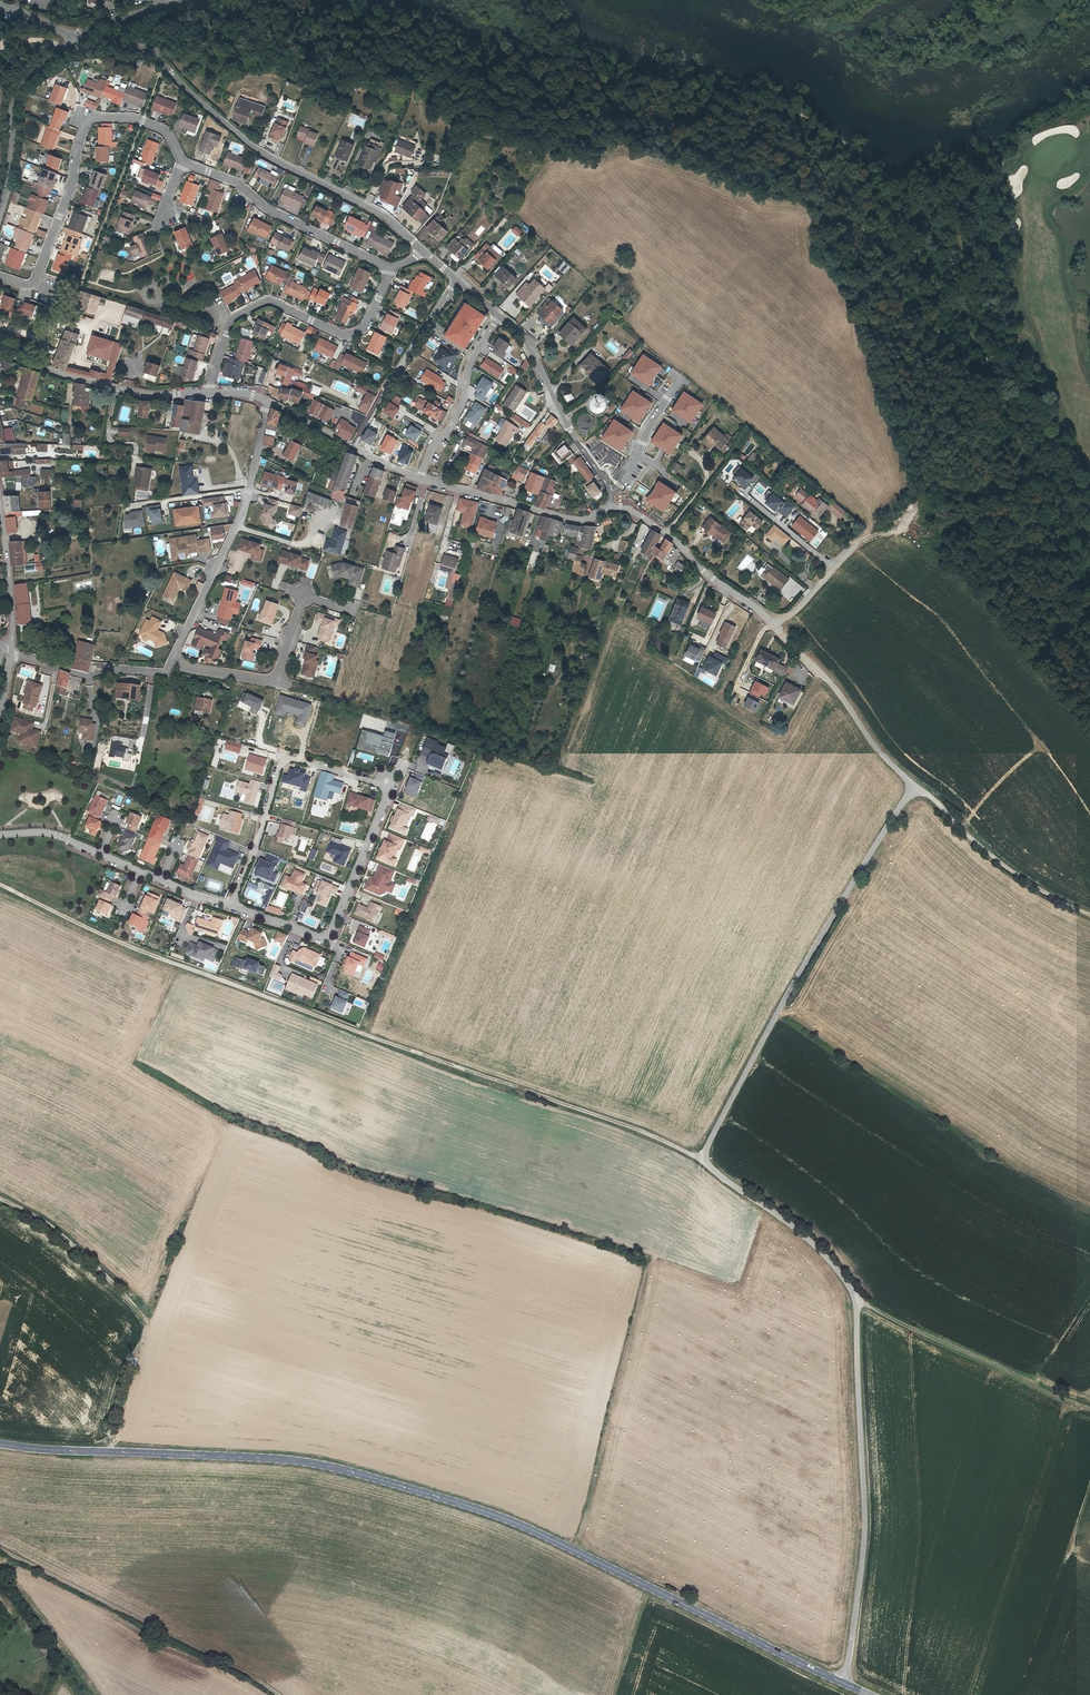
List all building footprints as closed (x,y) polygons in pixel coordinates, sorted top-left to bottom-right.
[(83,90),(100,98),(101,95),(104,86),(106,81),(100,79),(97,83),(87,80),(83,90)] [(49,102),(60,106),(66,89),(55,85),(49,102)] [(115,103),(120,105),(122,100),(126,89),(118,86),(116,90),(104,86),(101,95),(111,99),(116,101),(115,103)] [(146,94),(133,89),(132,90),(126,88),(126,89),(122,100),(141,107),(146,94)] [(273,105),(276,99),(269,96),(266,103),(273,105)] [(177,103),(163,97),(158,110),(172,116),(177,103)] [(266,107),(240,98),(232,120),(248,125),(252,113),(263,117),(266,107)] [(54,117),(50,127),(60,131),(64,120),(65,121),(68,113),(57,109),(54,117)] [(201,119),(185,113),(180,125),(189,129),(188,131),(189,133),(194,135),(195,134),(201,119)] [(271,134),(270,138),(278,142),(280,137),(283,138),(287,127),(286,127),(287,122),(277,118),(276,122),(274,122),(270,133),(271,134)] [(98,129),(98,148),(108,148),(110,148),(114,148),(114,145),(110,145),(110,128),(110,125),(100,125),(100,129),(98,129)] [(311,131),(303,127),(298,137),(307,141),(306,143),(313,147),(318,137),(310,133),(311,131)] [(48,129),(42,144),(51,148),(54,143),(55,143),(59,133),(48,129)] [(222,136),(208,131),(201,150),(209,153),(212,144),(218,146),(222,136)] [(148,148),(142,160),(152,164),(160,144),(149,139),(146,147),(148,148)] [(379,153),(383,144),(372,139),(368,148),(366,147),(358,165),(369,169),(372,161),(376,152),(379,153)] [(415,147),(399,141),(395,151),(411,157),(415,147)] [(354,147),(342,142),(336,157),(347,162),(354,147)] [(108,148),(98,148),(96,148),(96,163),(108,163),(108,148)] [(227,150),(222,162),(232,166),(241,169),(245,157),(227,150)] [(47,155),(42,170),(43,170),(53,174),(59,160),(47,155)] [(249,163),(244,172),(250,175),(254,166),(249,163)] [(143,167),(138,178),(142,180),(142,178),(149,180),(157,183),(158,179),(161,174),(143,167)] [(254,177),(258,179),(264,183),(262,185),(270,189),(277,179),(259,168),(254,177)] [(53,174),(43,170),(35,189),(37,190),(46,193),(49,195),(57,175),(53,174)] [(92,179),(88,188),(98,192),(99,192),(106,175),(96,172),(96,174),(93,179),(92,179)] [(376,201),(398,207),(401,197),(399,196),(402,184),(382,178),(376,201)] [(208,188),(212,189),(205,208),(214,212),(217,204),(219,204),(223,194),(218,192),(215,190),(216,188),(213,187),(214,185),(216,181),(211,180),(208,188)] [(198,186),(187,181),(179,200),(190,205),(198,186)] [(285,188),(286,188),(280,200),(283,202),(284,201),(291,204),(298,208),(298,207),(303,198),(303,197),(293,192),(295,188),(286,184),(285,188)] [(88,188),(87,187),(84,195),(86,196),(83,204),(93,207),(98,192),(88,188)] [(425,195),(416,187),(412,192),(415,195),(404,209),(417,220),(424,213),(425,212),(422,210),(427,205),(421,200),(425,195)] [(155,197),(137,189),(132,200),(147,206),(148,202),(152,204),(155,197)] [(37,198),(30,196),(28,200),(33,202),(30,210),(40,214),(41,215),(46,202),(41,200),(37,198)] [(298,207),(302,209),(307,199),(303,198),(298,207)] [(341,210),(348,213),(351,206),(344,203),(341,210)] [(327,212),(317,207),(312,216),(318,219),(323,221),(322,223),(327,225),(333,213),(328,211),(327,212)] [(30,210),(26,208),(23,214),(27,216),(21,230),(32,234),(40,214),(30,210)] [(133,214),(123,210),(116,228),(127,233),(129,227),(133,219),(131,218),(133,214)] [(74,213),(68,229),(81,234),(87,218),(74,213)] [(429,217),(424,213),(417,220),(423,225),(429,217)] [(271,227),(253,218),(247,231),(255,235),(256,233),(265,238),(271,227)] [(364,225),(350,218),(345,229),(349,231),(355,234),(354,235),(358,237),(364,225)] [(447,232),(435,221),(427,230),(440,241),(447,232)] [(191,244),(183,227),(173,232),(181,248),(191,244)] [(522,231),(517,227),(513,231),(518,236),(522,231)] [(15,245),(13,249),(23,253),(25,249),(27,249),(32,234),(21,230),(19,229),(16,239),(14,244),(15,245)] [(150,252),(143,232),(133,237),(141,256),(150,252)] [(376,234),(373,232),(366,245),(378,251),(378,249),(388,254),(393,244),(376,236),(376,234)] [(292,240),(283,236),(282,238),(273,233),(269,242),(286,251),(292,240)] [(229,251),(221,234),(211,239),(215,248),(219,256),(229,251)] [(72,255),(73,255),(75,251),(79,239),(67,235),(61,251),(72,255)] [(455,257),(460,261),(472,247),(467,244),(469,240),(462,239),(461,238),(459,236),(455,239),(448,248),(457,255),(455,257)] [(482,249),(497,261),(501,256),(486,244),(482,249)] [(312,252),(304,248),(298,259),(313,266),(319,256),(312,252)] [(13,249),(11,249),(5,265),(17,270),(23,253),(13,249)] [(497,261),(482,249),(475,258),(489,271),(497,261)] [(72,255),(61,251),(60,255),(58,254),(52,270),(62,273),(68,258),(70,259),(72,255)] [(77,257),(85,260),(86,255),(75,251),(73,255),(77,257)] [(321,263),(326,255),(321,252),(317,260),(321,263)] [(344,263),(329,255),(323,268),(338,276),(344,263)] [(564,274),(570,268),(562,260),(556,267),(564,274)] [(288,276),(290,273),(285,270),(284,272),(270,265),(265,276),(272,280),(279,283),(280,281),(285,283),(287,279),(288,276)] [(369,274),(358,268),(349,286),(359,291),(363,282),(365,283),(369,274)] [(517,280),(504,269),(497,278),(510,289),(517,280)] [(253,270),(237,278),(238,279),(243,289),(243,290),(248,288),(247,287),(259,281),(253,270)] [(411,284),(408,289),(413,291),(424,297),(426,293),(423,290),(428,280),(430,281),(432,277),(422,273),(420,276),(418,275),(412,285),(411,284)] [(234,284),(219,291),(225,301),(239,294),(238,291),(243,289),(238,279),(232,281),(234,284)] [(287,289),(285,292),(293,296),(294,294),(301,297),(306,288),(291,281),(287,279),(285,283),(283,287),(287,289)] [(530,287),(527,284),(517,295),(531,307),(546,290),(535,281),(530,287)] [(413,291),(408,289),(401,285),(399,290),(401,290),(398,296),(396,301),(404,305),(410,295),(411,295),(413,291)] [(328,293),(313,286),(307,297),(313,300),(314,299),(323,304),(328,293)] [(98,306),(100,298),(82,293),(80,300),(87,302),(91,303),(98,306)] [(14,313),(18,300),(7,296),(2,309),(14,313)] [(354,304),(339,296),(337,300),(339,301),(332,317),(342,322),(346,314),(348,316),(354,304)] [(80,300),(78,306),(85,308),(87,302),(80,300)] [(564,312),(550,301),(540,313),(543,316),(542,318),(552,326),(564,312)] [(91,303),(88,312),(96,314),(98,306),(91,303)] [(26,304),(24,316),(36,318),(38,306),(26,304)] [(485,317),(465,304),(443,337),(463,350),(485,317)] [(140,319),(142,311),(127,307),(125,315),(140,319)] [(400,314),(391,309),(389,313),(387,312),(384,320),(385,321),(381,328),(391,333),(400,314)] [(163,326),(165,318),(142,311),(140,319),(159,325),(163,326)] [(175,321),(165,318),(163,326),(172,328),(175,321)] [(586,329),(574,319),(561,334),(573,344),(586,329)] [(271,325),(259,320),(256,325),(257,325),(256,329),(253,334),(264,339),(271,325)] [(292,325),(288,323),(282,335),(299,344),(305,333),(292,326),(292,325)] [(306,333),(314,335),(316,328),(308,326),(306,333)] [(50,366),(67,372),(68,369),(65,368),(78,335),(65,330),(52,363),(50,366)] [(379,354),(387,337),(377,332),(372,340),(374,341),(370,350),(379,354)] [(189,350),(187,354),(203,360),(208,345),(206,344),(208,339),(199,336),(193,351),(189,350)] [(247,362),(254,341),(242,337),(235,358),(244,361),(247,362)] [(511,345),(501,337),(492,350),(502,357),(511,345)] [(336,347),(319,338),(314,349),(331,357),(336,347)] [(174,349),(185,353),(186,347),(176,343),(174,349)] [(458,357),(445,347),(435,361),(449,370),(458,357)] [(621,358),(625,362),(634,352),(629,348),(621,358)] [(340,364),(344,356),(340,354),(333,369),(337,371),(340,364)] [(362,362),(345,354),(344,356),(340,364),(357,372),(362,362)] [(662,366),(644,354),(631,373),(650,385),(662,366)] [(609,370),(591,355),(582,365),(591,373),(589,375),(598,383),(609,370)] [(244,361),(235,358),(231,357),(225,375),(235,379),(240,365),(243,366),(244,361)] [(488,357),(481,366),(498,378),(504,370),(488,357)] [(196,362),(187,359),(184,369),(182,368),(179,377),(189,380),(191,371),(193,371),(196,362)] [(525,360),(520,366),(526,370),(530,364),(525,360)] [(8,367),(13,369),(14,365),(3,361),(0,361),(0,367),(8,367)] [(366,364),(362,362),(357,372),(361,374),(366,364)] [(160,367),(147,363),(142,378),(155,382),(160,367)] [(294,370),(280,365),(277,373),(286,376),(285,380),(283,384),(285,384),(288,386),(290,380),(292,374),(294,370)] [(514,375),(517,371),(511,366),(508,370),(514,375)] [(39,374),(24,369),(16,397),(31,402),(39,374)] [(448,379),(427,369),(422,381),(442,391),(448,379)] [(79,376),(98,380),(100,372),(91,370),(90,373),(80,371),(79,376)] [(494,384),(485,377),(473,392),(482,399),(494,384)] [(288,386),(285,384),(285,389),(292,390),(293,389),(295,390),(296,388),(297,382),(294,381),(290,380),(288,386)] [(298,382),(297,382),(296,388),(303,391),(305,392),(306,389),(306,387),(306,384),(298,382)] [(310,393),(319,395),(322,386),(313,384),(310,393)] [(75,411),(80,411),(80,406),(82,406),(82,405),(83,387),(83,386),(75,385),(73,405),(74,405),(74,409),(75,411)] [(527,392),(517,385),(506,404),(516,410),(527,392)] [(273,397),(289,399),(295,401),(294,403),(297,404),(298,402),(299,402),(302,394),(310,396),(311,394),(309,393),(305,392),(303,391),(302,392),(295,390),(293,389),(292,390),(285,389),(276,389),(271,386),(270,386),(269,389),(274,392),(273,396),(273,397)] [(369,388),(361,404),(370,408),(379,392),(369,388)] [(653,403),(634,391),(622,410),(640,422),(653,403)] [(571,392),(564,396),(567,402),(574,398),(571,392)] [(703,404),(685,392),(673,412),(691,423),(703,404)] [(402,402),(395,397),(385,412),(392,417),(402,402)] [(26,402),(16,399),(14,408),(23,411),(26,402)] [(434,405),(425,400),(420,409),(438,419),(443,410),(439,408),(441,404),(436,401),(434,405)] [(334,412),(313,401),(308,413),(328,423),(334,412)] [(599,401),(598,401),(597,401),(596,401),(595,402),(594,403),(593,404),(593,405),(593,406),(594,407),(595,408),(596,409),(597,409),(598,409),(599,409),(600,408),(601,407),(601,406),(602,405),(601,404),(601,403),(600,402),(599,401)] [(146,420),(150,402),(140,402),(137,418),(146,420)] [(186,402),(180,430),(198,433),(203,404),(194,403),(186,402)] [(487,409),(477,402),(466,419),(477,425),(487,409)] [(612,412),(617,406),(612,402),(607,409),(612,412)] [(492,410),(501,415),(505,409),(496,404),(492,410)] [(361,405),(358,410),(366,414),(369,408),(361,405)] [(182,408),(173,406),(170,428),(178,430),(182,408)] [(272,408),(267,429),(276,431),(277,427),(279,419),(281,419),(282,414),(272,408)] [(443,410),(438,419),(442,422),(448,413),(443,410)] [(521,426),(525,421),(515,413),(512,418),(521,426)] [(558,421),(552,415),(546,422),(552,427),(558,421)] [(503,427),(507,421),(503,418),(499,423),(503,427)] [(632,431),(614,420),(601,439),(620,451),(632,431)] [(520,430),(507,421),(503,427),(500,431),(501,432),(497,439),(506,446),(511,439),(510,438),(515,431),(517,433),(520,430)] [(547,426),(541,421),(526,442),(532,447),(547,426)] [(355,429),(344,423),(341,428),(338,435),(349,441),(355,429)] [(682,436),(664,424),(651,443),(670,455),(682,436)] [(422,432),(412,426),(406,436),(416,442),(422,432)] [(289,434),(277,427),(276,431),(287,437),(289,434)] [(118,428),(118,436),(128,437),(129,429),(118,428)] [(380,435),(369,428),(362,440),(373,446),(380,435)] [(267,429),(263,444),(273,446),(275,437),(274,437),(276,431),(267,429)] [(721,449),(728,442),(714,429),(704,440),(711,447),(713,446),(715,443),(717,445),(721,449)] [(398,439),(387,434),(380,450),(391,455),(398,439)] [(488,442),(475,435),(473,438),(479,442),(487,445),(488,442)] [(147,436),(146,445),(164,448),(165,439),(147,436)] [(479,442),(473,438),(469,436),(463,448),(473,454),(473,453),(479,442)] [(284,455),(293,460),(301,445),(297,442),(292,440),(284,455)] [(711,447),(704,440),(701,443),(709,450),(711,447)] [(489,447),(487,445),(479,442),(473,453),(483,459),(489,447)] [(8,455),(25,455),(25,446),(9,445),(9,447),(5,447),(5,446),(0,445),(0,455),(8,455)] [(415,450),(404,447),(399,461),(411,465),(415,450)] [(344,496),(348,485),(357,456),(347,453),(334,492),(344,496)] [(483,459),(473,453),(473,454),(468,463),(465,468),(475,473),(483,459)] [(757,457),(754,455),(749,461),(752,464),(757,457)] [(580,457),(573,462),(587,481),(594,476),(580,457)] [(0,463),(0,475),(1,478),(17,477),(22,477),(30,476),(29,470),(23,471),(22,472),(11,473),(11,471),(12,471),(10,462),(6,463),(0,463)] [(488,469),(484,476),(498,482),(501,475),(502,474),(503,471),(500,470),(498,474),(494,472),(497,466),(491,463),(488,469)] [(674,472),(680,466),(677,463),(672,470),(674,472)] [(520,464),(512,479),(517,481),(520,475),(525,478),(528,471),(521,467),(522,465),(520,464)] [(197,465),(180,467),(183,495),(203,493),(202,477),(199,478),(197,465)] [(136,467),(135,471),(137,471),(136,479),(134,487),(147,489),(150,469),(136,467)] [(733,474),(736,477),(733,480),(744,490),(747,486),(752,490),(759,482),(761,479),(756,475),(753,479),(739,467),(733,474)] [(375,496),(379,485),(384,472),(374,468),(369,482),(365,492),(375,496)] [(300,481),(266,471),(261,485),(295,495),(300,481)] [(545,477),(532,472),(525,489),(538,494),(545,477)] [(493,493),(500,496),(508,478),(501,475),(498,482),(493,493)] [(478,489),(493,493),(498,482),(484,476),(478,489)] [(557,481),(547,477),(545,484),(537,505),(546,509),(552,494),(554,488),(557,481)] [(592,479),(584,484),(593,497),(601,491),(592,479)] [(769,485),(761,479),(759,482),(766,489),(769,485)] [(678,493),(659,481),(647,500),(665,512),(678,493)] [(398,495),(394,505),(409,510),(417,487),(406,482),(401,496),(398,495)] [(50,489),(34,488),(34,494),(40,494),(40,507),(50,507),(50,489)] [(388,489),(384,499),(392,502),(396,492),(388,489)] [(811,497),(801,490),(797,495),(801,499),(800,501),(804,504),(803,505),(818,518),(826,509),(829,511),(831,509),(841,518),(845,513),(832,502),(828,508),(827,507),(823,502),(821,505),(811,497)] [(785,504),(769,491),(765,496),(768,499),(765,503),(777,513),(778,512),(785,504)] [(331,500),(309,492),(306,498),(329,507),(331,500)] [(4,495),(7,511),(14,510),(11,495),(4,495)] [(19,496),(11,495),(14,510),(17,510),(20,510),(19,496)] [(227,496),(202,499),(204,508),(215,506),(215,512),(213,512),(213,519),(230,516),(227,496)] [(818,501),(812,496),(811,497),(821,505),(823,502),(819,500),(818,501)] [(477,503),(460,499),(457,511),(465,512),(464,514),(463,514),(461,522),(472,525),(477,503)] [(787,501),(785,504),(778,512),(786,518),(795,507),(787,501)] [(700,502),(696,508),(705,515),(709,509),(700,502)] [(277,506),(265,503),(261,517),(264,524),(272,524),(277,506)] [(359,507),(347,503),(341,526),(353,529),(359,507)] [(303,507),(292,504),(289,514),(300,517),(303,507)] [(162,505),(147,506),(149,525),(164,523),(162,505)] [(199,506),(174,509),(176,526),(201,523),(199,506)] [(426,521),(437,524),(442,509),(431,506),(426,521)] [(144,525),(142,510),(125,513),(124,528),(144,525)] [(531,513),(520,510),(516,521),(511,520),(508,529),(523,535),(531,513)] [(761,523),(750,514),(739,526),(745,531),(750,526),(756,530),(761,523)] [(6,518),(8,532),(16,531),(15,517),(6,518)] [(547,536),(549,532),(547,531),(551,519),(543,517),(539,529),(542,530),(544,531),(542,540),(546,541),(547,536)] [(610,517),(601,520),(603,526),(612,523),(610,517)] [(819,531),(800,517),(792,527),(811,542),(819,531)] [(486,520),(481,518),(477,533),(494,538),(496,533),(494,533),(496,524),(486,521),(486,520)] [(728,535),(709,519),(702,526),(722,542),(728,535)] [(556,539),(561,522),(553,520),(550,532),(549,532),(547,536),(556,539)] [(579,527),(567,525),(565,534),(577,537),(576,541),(582,542),(584,527),(581,527),(579,527)] [(224,526),(211,527),(213,542),(225,541),(224,526)] [(775,526),(768,533),(766,536),(772,541),(774,538),(783,546),(789,538),(775,526)] [(594,528),(584,527),(582,542),(581,548),(591,550),(594,528)] [(340,555),(347,532),(336,528),(331,545),(326,543),(324,550),(340,555)] [(659,536),(651,532),(641,552),(649,556),(659,536)] [(198,552),(210,551),(209,539),(197,541),(196,535),(181,537),(182,542),(173,543),(175,557),(183,556),(182,552),(189,551),(188,550),(191,549),(191,551),(198,550),(198,551),(198,552)] [(182,542),(181,537),(179,537),(179,541),(170,542),(172,559),(185,557),(189,554),(189,552),(198,551),(198,550),(191,551),(191,549),(188,550),(189,551),(182,552),(183,556),(175,557),(173,543),(182,542)] [(260,545),(243,540),(240,550),(248,552),(248,551),(253,552),(253,554),(252,558),(260,561),(263,551),(259,549),(260,545)] [(672,544),(665,540),(660,551),(656,549),(652,555),(663,561),(663,560),(672,544)] [(20,542),(10,542),(13,565),(22,565),(22,563),(25,563),(25,558),(21,558),(20,542)] [(628,549),(630,544),(621,542),(618,552),(622,553),(621,556),(626,557),(628,549)] [(404,549),(397,547),(395,554),(388,552),(383,566),(391,569),(391,571),(396,572),(397,566),(398,563),(400,564),(404,549)] [(577,556),(578,550),(570,548),(570,550),(565,549),(564,553),(569,555),(568,558),(575,560),(577,556)] [(302,558),(283,552),(279,563),(289,566),(290,564),(294,566),(299,567),(298,569),(307,571),(310,562),(301,559),(302,558)] [(457,560),(444,556),(440,570),(450,573),(445,589),(449,590),(457,560)] [(582,558),(577,556),(575,560),(574,564),(572,571),(583,574),(585,566),(580,564),(582,558)] [(619,565),(595,559),(594,563),(604,565),(602,572),(616,576),(619,565)] [(36,571),(44,571),(44,562),(36,562),(36,571)] [(685,568),(678,562),(674,566),(681,572),(685,568)] [(33,563),(24,564),(24,572),(33,571),(33,563)] [(604,565),(594,563),(589,582),(599,585),(602,572),(604,565)] [(342,565),(330,568),(332,575),(339,573),(339,575),(339,577),(344,579),(345,577),(350,579),(350,580),(348,585),(357,588),(362,569),(345,565),(342,565)] [(763,571),(767,574),(770,569),(765,565),(761,570),(763,571)] [(770,569),(767,574),(763,579),(778,591),(786,581),(771,569),(770,569)] [(190,581),(173,572),(161,595),(169,599),(173,591),(174,592),(175,589),(176,590),(178,588),(185,591),(190,581)] [(17,612),(17,626),(31,627),(26,584),(15,586),(18,612),(17,612)] [(220,608),(216,621),(228,624),(232,612),(236,613),(239,603),(235,602),(238,591),(226,588),(223,598),(224,599),(221,609),(220,608)] [(680,626),(689,604),(678,599),(669,621),(680,626)] [(275,615),(279,605),(267,601),(264,611),(263,611),(261,615),(264,616),(262,621),(272,624),(274,619),(273,618),(274,615),(275,615)] [(702,621),(699,627),(708,631),(715,615),(709,612),(709,613),(701,610),(697,619),(702,621)] [(337,628),(340,621),(320,614),(317,622),(323,624),(324,625),(322,630),(325,636),(324,638),(330,640),(333,630),(331,630),(332,626),(334,627),(337,628)] [(157,630),(162,621),(153,616),(150,621),(149,623),(145,621),(141,629),(145,631),(143,635),(142,636),(143,639),(145,640),(148,639),(148,638),(154,641),(156,646),(166,643),(164,633),(161,631),(160,633),(156,631),(157,630)] [(324,625),(323,624),(318,636),(321,640),(325,642),(330,640),(324,638),(325,636),(322,630),(324,625)] [(722,636),(717,645),(725,649),(734,629),(727,625),(725,629),(723,628),(719,635),(722,636)] [(228,641),(232,633),(222,629),(218,636),(213,634),(213,635),(210,634),(211,633),(202,628),(197,639),(206,643),(214,647),(212,651),(209,649),(207,652),(208,653),(208,655),(215,658),(221,657),(224,651),(220,649),(224,639),(228,641)] [(256,648),(262,649),(264,641),(254,638),(253,642),(248,641),(246,650),(247,650),(245,657),(253,659),(254,652),(256,648)] [(197,639),(195,644),(204,648),(206,643),(197,639)] [(94,646),(87,645),(78,642),(73,661),(80,663),(81,660),(91,662),(94,646)] [(700,648),(692,644),(686,656),(695,660),(700,648)] [(151,658),(153,652),(140,645),(137,651),(151,658)] [(317,647),(308,645),(305,658),(307,659),(306,662),(308,663),(304,674),(312,676),(315,665),(317,665),(318,661),(316,660),(317,656),(315,655),(317,647)] [(754,660),(783,676),(786,669),(776,664),(778,660),(760,650),(754,660)] [(728,659),(713,652),(704,670),(719,677),(728,659)] [(87,673),(88,673),(91,662),(81,660),(80,663),(73,661),(71,669),(87,673)] [(243,660),(242,666),(253,669),(255,663),(243,660)] [(69,676),(60,673),(56,691),(60,692),(61,688),(67,689),(69,676)] [(770,688),(756,681),(744,705),(758,712),(770,688)] [(188,684),(181,683),(179,692),(186,693),(188,684)] [(35,700),(37,700),(40,688),(26,684),(22,697),(24,697),(27,687),(38,689),(35,700)] [(780,698),(792,705),(800,690),(787,684),(780,698)] [(124,687),(116,686),(114,699),(122,700),(124,687)] [(35,700),(38,689),(27,687),(24,697),(25,697),(22,707),(34,710),(37,700),(35,700)] [(137,690),(124,687),(122,700),(135,703),(137,690)] [(265,701),(247,693),(242,704),(260,712),(265,701)] [(313,704),(281,694),(275,713),(285,716),(286,711),(299,715),(297,724),(306,726),(313,704)] [(208,702),(196,699),(193,711),(205,713),(208,702)] [(32,724),(13,718),(9,732),(20,736),(25,737),(23,745),(34,749),(38,737),(33,736),(30,730),(32,724)] [(91,742),(94,727),(91,726),(91,725),(92,721),(81,719),(79,733),(84,734),(83,741),(91,742)] [(384,736),(363,730),(357,749),(390,759),(397,734),(386,730),(384,736)] [(448,745),(428,738),(421,755),(431,758),(428,764),(444,770),(451,753),(446,751),(448,745)] [(124,743),(112,741),(109,757),(125,759),(127,749),(123,749),(124,743)] [(228,742),(226,750),(239,753),(241,745),(228,742)] [(264,776),(268,760),(250,756),(246,771),(264,776)] [(313,776),(292,770),(290,777),(284,775),(281,782),(301,788),(300,791),(308,794),(313,776)] [(335,775),(323,771),(314,797),(328,802),(331,792),(340,795),(343,784),(333,781),(335,775)] [(426,777),(414,772),(405,794),(417,798),(426,777)] [(250,784),(238,782),(236,792),(246,794),(244,803),(255,806),(261,782),(251,780),(250,784)] [(375,803),(351,793),(346,803),(371,813),(375,803)] [(109,801),(95,795),(87,811),(101,818),(109,801)] [(206,800),(201,798),(196,809),(201,811),(206,800)] [(190,803),(184,800),(182,805),(181,805),(176,818),(184,821),(190,803)] [(418,810),(403,803),(390,829),(406,836),(418,810)] [(244,814),(232,811),(230,816),(225,814),(221,830),(239,834),(244,814)] [(143,818),(132,813),(126,827),(137,832),(143,818)] [(103,822),(90,816),(83,831),(96,837),(103,822)] [(173,822),(158,816),(139,857),(153,864),(173,822)] [(441,821),(430,816),(428,820),(440,825),(441,821)] [(297,821),(283,818),(279,838),(292,841),(297,821)] [(278,833),(277,822),(267,823),(268,834),(278,833)] [(140,836),(126,830),(117,851),(130,857),(140,836)] [(210,837),(196,831),(176,875),(190,881),(210,837)] [(406,842),(388,833),(376,859),(395,867),(406,842)] [(231,842),(219,837),(207,865),(219,870),(222,863),(234,869),(241,854),(228,849),(231,842)] [(353,849),(332,840),(327,851),(337,855),(334,862),(346,867),(353,849)] [(430,851),(420,847),(418,851),(428,856),(430,851)] [(282,859),(268,853),(265,860),(261,859),(255,875),(276,883),(280,873),(276,872),(282,859)] [(396,872),(380,866),(375,877),(370,877),(365,889),(378,895),(388,892),(393,893),(396,885),(391,882),(396,872)] [(306,874),(295,869),(291,878),(286,876),(282,886),(303,895),(307,884),(303,882),(306,874)] [(418,882),(408,877),(406,881),(417,886),(418,882)] [(323,883),(319,881),(315,890),(320,892),(319,894),(323,895),(320,903),(327,906),(330,898),(329,897),(331,891),(337,893),(339,888),(324,882),(323,883)] [(122,886),(112,882),(108,892),(101,889),(99,894),(102,896),(96,910),(109,916),(114,906),(110,905),(114,896),(117,897),(122,886)] [(272,892),(267,889),(261,903),(267,905),(272,892)] [(161,897),(149,892),(138,916),(133,914),(128,925),(145,932),(151,918),(146,916),(148,911),(154,914),(161,897)] [(174,902),(169,900),(165,910),(174,914),(178,916),(177,919),(177,921),(182,923),(187,909),(182,907),(183,906),(178,904),(174,902)] [(380,906),(371,903),(369,907),(371,908),(370,910),(369,909),(359,905),(356,914),(370,920),(371,919),(373,918),(375,919),(380,906)] [(281,911),(269,906),(267,910),(279,915),(281,911)] [(404,912),(396,909),(394,914),(402,917),(404,912)] [(291,914),(289,920),(295,922),(297,917),(291,914)] [(224,921),(214,917),(212,922),(212,923),(202,920),(203,919),(198,917),(195,927),(219,935),(224,921)] [(370,931),(360,927),(358,933),(360,933),(356,943),(366,947),(370,937),(367,936),(370,931)] [(264,933),(253,928),(251,932),(243,929),(238,939),(246,945),(248,941),(253,943),(257,951),(269,946),(264,933)] [(380,930),(379,934),(394,941),(396,936),(380,930)] [(287,936),(279,933),(276,940),(284,944),(287,936)] [(199,947),(191,944),(187,955),(200,959),(201,956),(205,958),(210,960),(214,949),(208,947),(205,945),(200,944),(199,947)] [(306,951),(307,949),(303,948),(299,950),(298,953),(293,950),(290,957),(291,960),(295,961),(294,963),(306,968),(308,964),(313,966),(315,965),(320,955),(312,951),(311,953),(306,951)] [(367,959),(352,953),(345,970),(346,972),(350,974),(352,970),(356,972),(359,965),(365,967),(367,959)] [(232,965),(240,968),(243,959),(236,957),(232,965)] [(260,964),(249,959),(248,961),(245,960),(242,969),(248,971),(249,969),(257,972),(256,973),(264,976),(267,969),(265,969),(266,967),(260,965),(260,964)] [(317,985),(292,975),(285,990),(302,997),(303,995),(311,998),(317,985)] [(342,991),(338,999),(337,998),(333,1009),(343,1013),(348,1003),(346,1002),(350,994),(342,991)]
